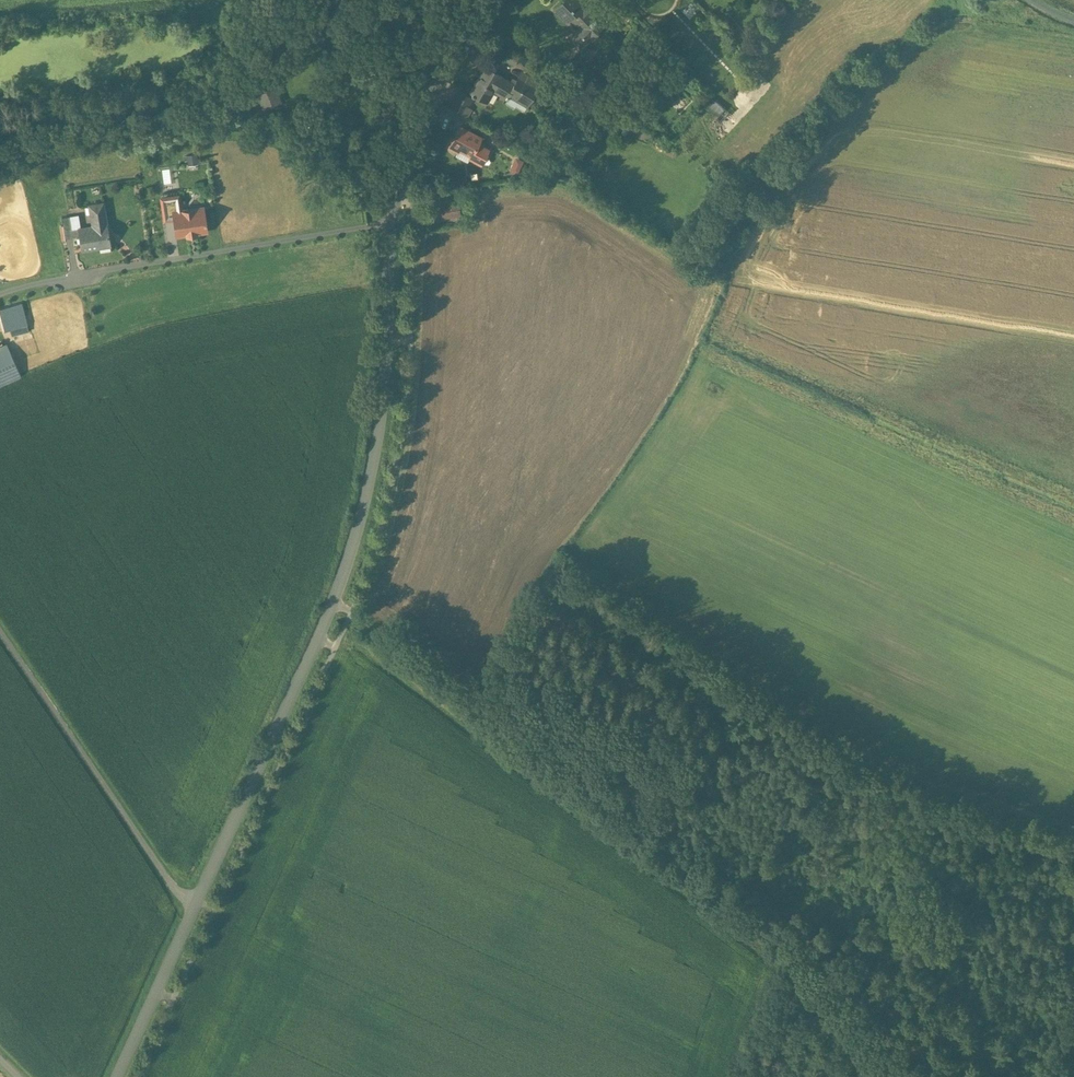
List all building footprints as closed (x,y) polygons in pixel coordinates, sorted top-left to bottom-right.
[(579,10),(570,0),(564,0),(552,13),(564,24),(568,19),(577,28),(567,38),(579,49),(601,26),(591,16),(600,7),(607,0),(589,0),(579,10)] [(600,7),(608,15),(616,8),(607,0),(600,7)] [(647,9),(659,17),(671,0),(653,0),(647,9)] [(660,17),(669,23),(684,0),(671,0),(660,17)] [(658,54),(650,61),(656,67),(663,60),(658,54)] [(501,75),(485,66),(470,92),(486,101),(493,89),(507,97),(509,93),(514,84),(513,84),(501,76),(501,75)] [(540,81),(530,74),(526,80),(537,87),(540,81)] [(526,80),(518,76),(513,84),(514,84),(509,93),(514,97),(517,96),(526,101),(529,100),(537,87),(526,80)] [(268,86),(260,89),(263,96),(257,99),(260,106),(274,100),(268,86)] [(460,91),(451,107),(463,114),(472,98),(460,91)] [(718,117),(726,108),(715,98),(707,107),(718,117)] [(481,138),(459,128),(449,149),(459,154),(460,152),(471,157),(470,160),(482,166),(490,151),(478,145),(481,138)] [(188,154),(189,165),(199,163),(198,153),(188,154)] [(519,172),(525,159),(516,155),(511,169),(519,172)] [(177,196),(161,198),(164,220),(174,218),(173,212),(180,211),(177,196)] [(105,202),(91,205),(94,226),(80,228),(83,249),(112,245),(109,223),(108,223),(105,202)] [(458,203),(441,206),(443,217),(460,214),(458,203)] [(84,216),(88,215),(90,223),(92,223),(88,205),(82,206),(84,216)] [(180,211),(173,212),(174,218),(177,235),(206,230),(202,208),(180,211)] [(71,216),(64,217),(65,224),(67,238),(74,236),(71,216)] [(26,302),(3,307),(9,330),(31,324),(26,302)] [(25,375),(12,343),(0,348),(0,386),(25,375)]
